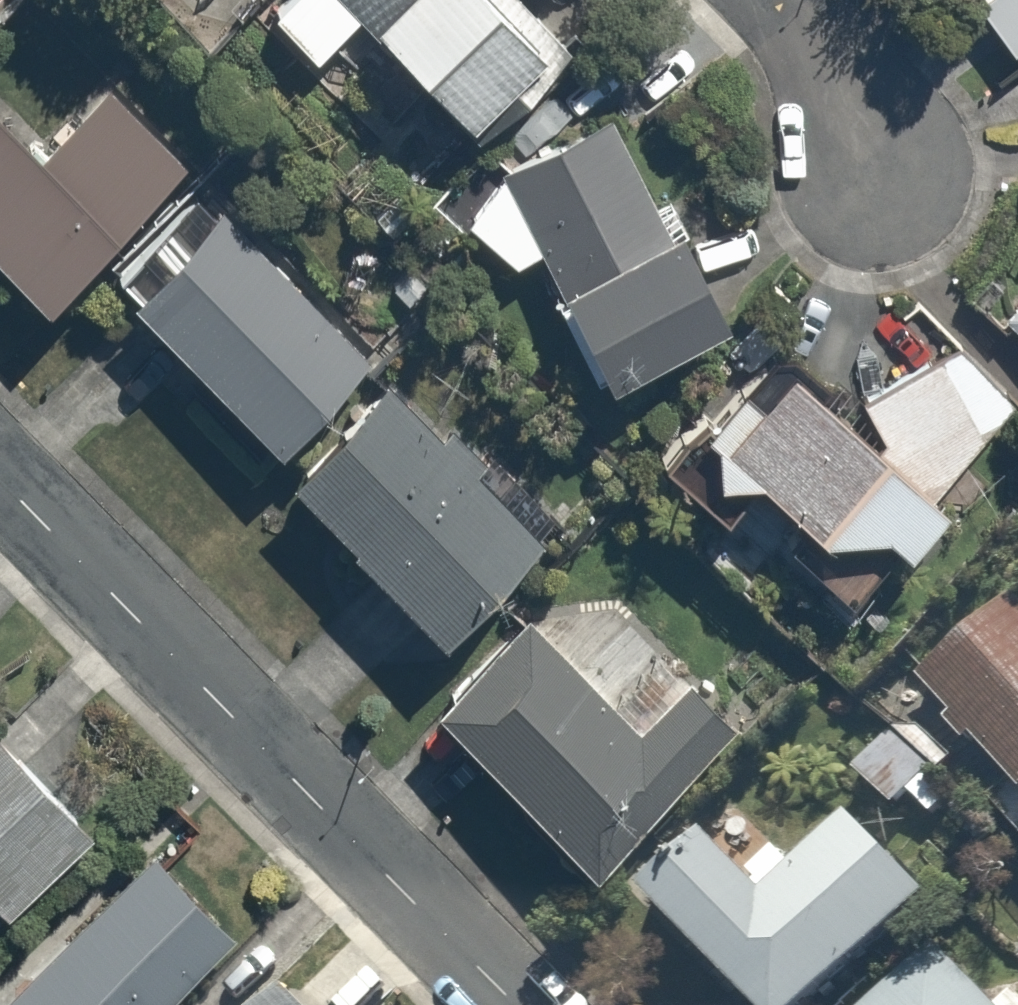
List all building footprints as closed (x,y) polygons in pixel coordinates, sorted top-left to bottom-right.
[(263,11),(394,145),(427,112),(457,141),(477,120),(497,139),(556,78),(544,67),(570,41),(528,0),(274,0),(263,11)] [(1000,48),(1017,35),(1017,0),(974,0),(1000,48)] [(36,297),(172,160),(98,86),(41,143),(0,103),(0,260),(36,297)] [(608,115),(494,168),(452,219),(510,258),(536,246),(590,363),(704,311),(671,239),(692,230),(673,190),(648,201),(608,115)] [(212,200),(122,289),(271,440),(361,351),(212,200)] [(989,306),(1017,333),(1017,276),(989,306)] [(929,480),(1003,393),(957,340),(845,399),(786,348),(754,386),(722,359),(646,447),(835,609),(939,488),(929,480)] [(394,358),(279,466),(433,629),(548,520),(394,358)] [(909,682),(1017,802),(1017,607),(1001,590),(909,682)] [(528,602),(425,695),(575,860),(733,716),(692,671),(636,721),(528,602)] [(890,719),(849,762),(892,804),(902,793),(930,820),(961,788),(890,719)] [(0,737),(0,907),(85,823),(0,737)] [(744,1004),(806,1004),(919,892),(840,812),(794,858),(746,809),(711,844),(679,812),(653,839),(672,858),(633,897),(744,1004)] [(219,929),(148,850),(7,985),(0,985),(0,1004),(140,1004),(219,929)] [(855,1004),(986,1004),(927,940),(855,1004)] [(257,1004),(295,1004),(278,986),(257,1004)]
